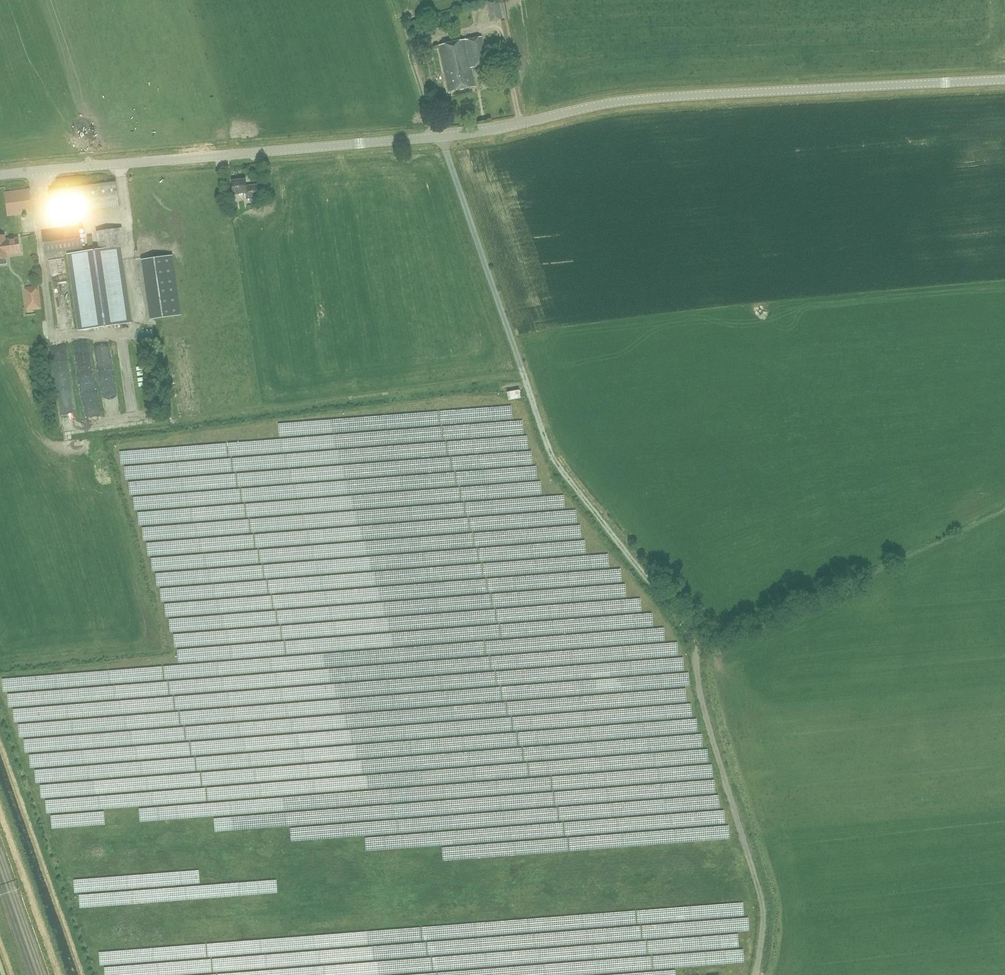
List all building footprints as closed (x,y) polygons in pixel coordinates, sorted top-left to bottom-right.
[(499,0),(490,0),(487,1),(492,21),(503,19),(499,0)] [(471,68),(487,64),(482,36),(439,47),(449,92),(475,86),(471,68)] [(265,197),(264,184),(247,186),(246,180),(232,181),(234,195),(246,194),(247,199),(265,197)] [(119,206),(115,183),(50,192),(53,216),(119,206)] [(8,215),(12,215),(32,212),(30,190),(29,190),(6,193),(8,215)] [(131,323),(121,247),(125,247),(122,228),(97,232),(99,250),(68,254),(79,330),(131,323)] [(82,249),(79,229),(42,233),(45,254),(82,249)] [(18,238),(4,240),(4,236),(1,236),(1,234),(0,234),(0,259),(7,258),(6,254),(20,252),(18,238)] [(141,259),(150,320),(182,315),(173,255),(141,259)] [(61,259),(46,262),(49,275),(64,271),(61,259)] [(42,288),(30,289),(31,299),(37,299),(38,306),(44,305),(42,288)] [(151,343),(151,334),(141,334),(141,342),(151,343)] [(97,359),(102,358),(101,358),(107,356),(104,346),(94,350),(97,359)] [(55,369),(64,364),(59,353),(49,357),(55,369)] [(102,409),(115,408),(113,369),(99,370),(102,409)] [(507,392),(509,400),(520,397),(519,390),(507,392)]
